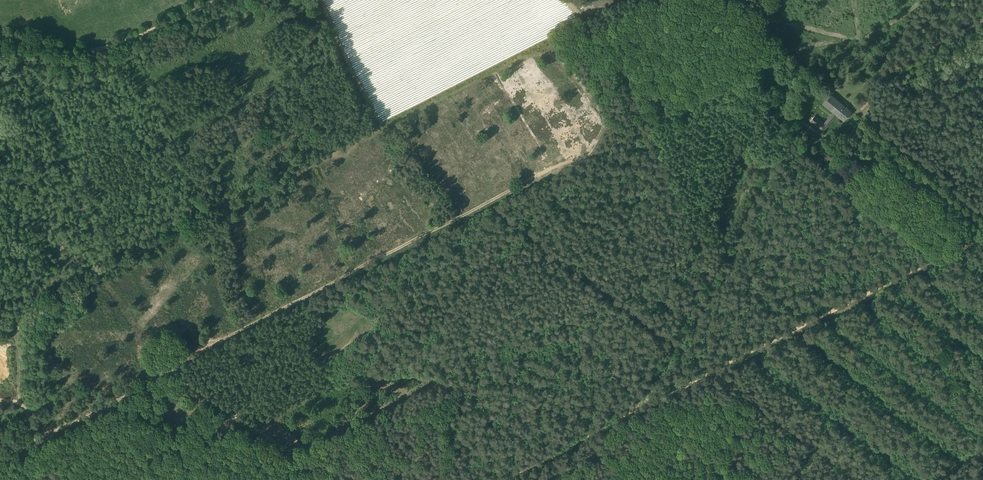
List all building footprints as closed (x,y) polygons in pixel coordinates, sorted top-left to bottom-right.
[(845,105),(831,94),(822,104),(833,113),(836,116),(845,105)] [(845,105),(836,116),(843,121),(852,111),(845,105)] [(824,124),(814,116),(810,121),(823,132),(836,116),(833,113),(824,124)]
